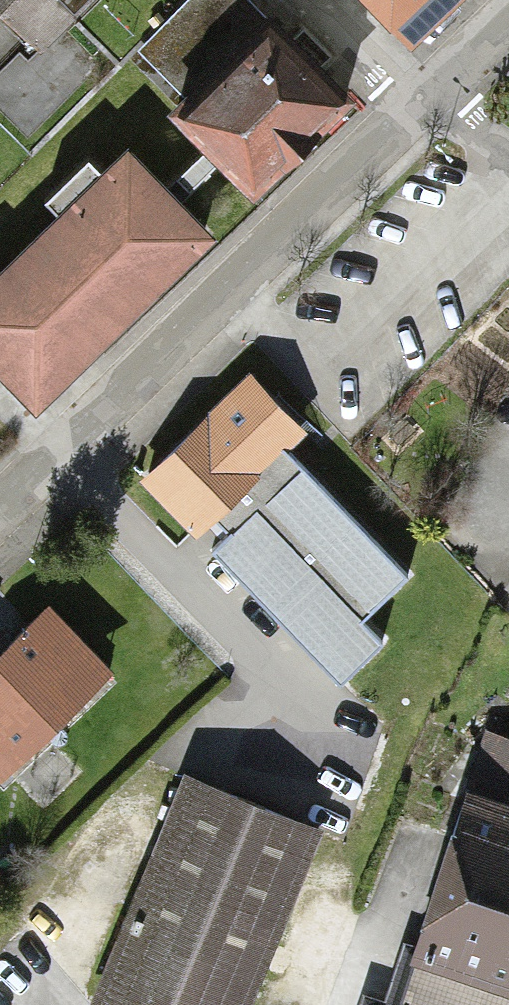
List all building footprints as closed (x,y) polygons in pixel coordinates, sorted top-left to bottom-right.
[(20,52),(78,0),(0,0),(0,29),(20,52)] [(398,36),(437,0),(364,0),(398,36)] [(254,22),(163,109),(238,186),(328,99),(254,22)] [(128,150),(0,275),(0,380),(37,417),(218,241),(128,150)] [(231,387),(135,474),(198,544),(294,457),(231,387)] [(109,676),(39,599),(0,635),(0,774),(109,676)] [(446,798),(397,955),(508,986),(508,749),(493,744),(473,806),(446,798)] [(81,1004),(234,1004),(306,830),(176,776),(81,1004)] [(354,1004),(508,1004),(508,986),(397,955),(370,948),(354,1004)]
